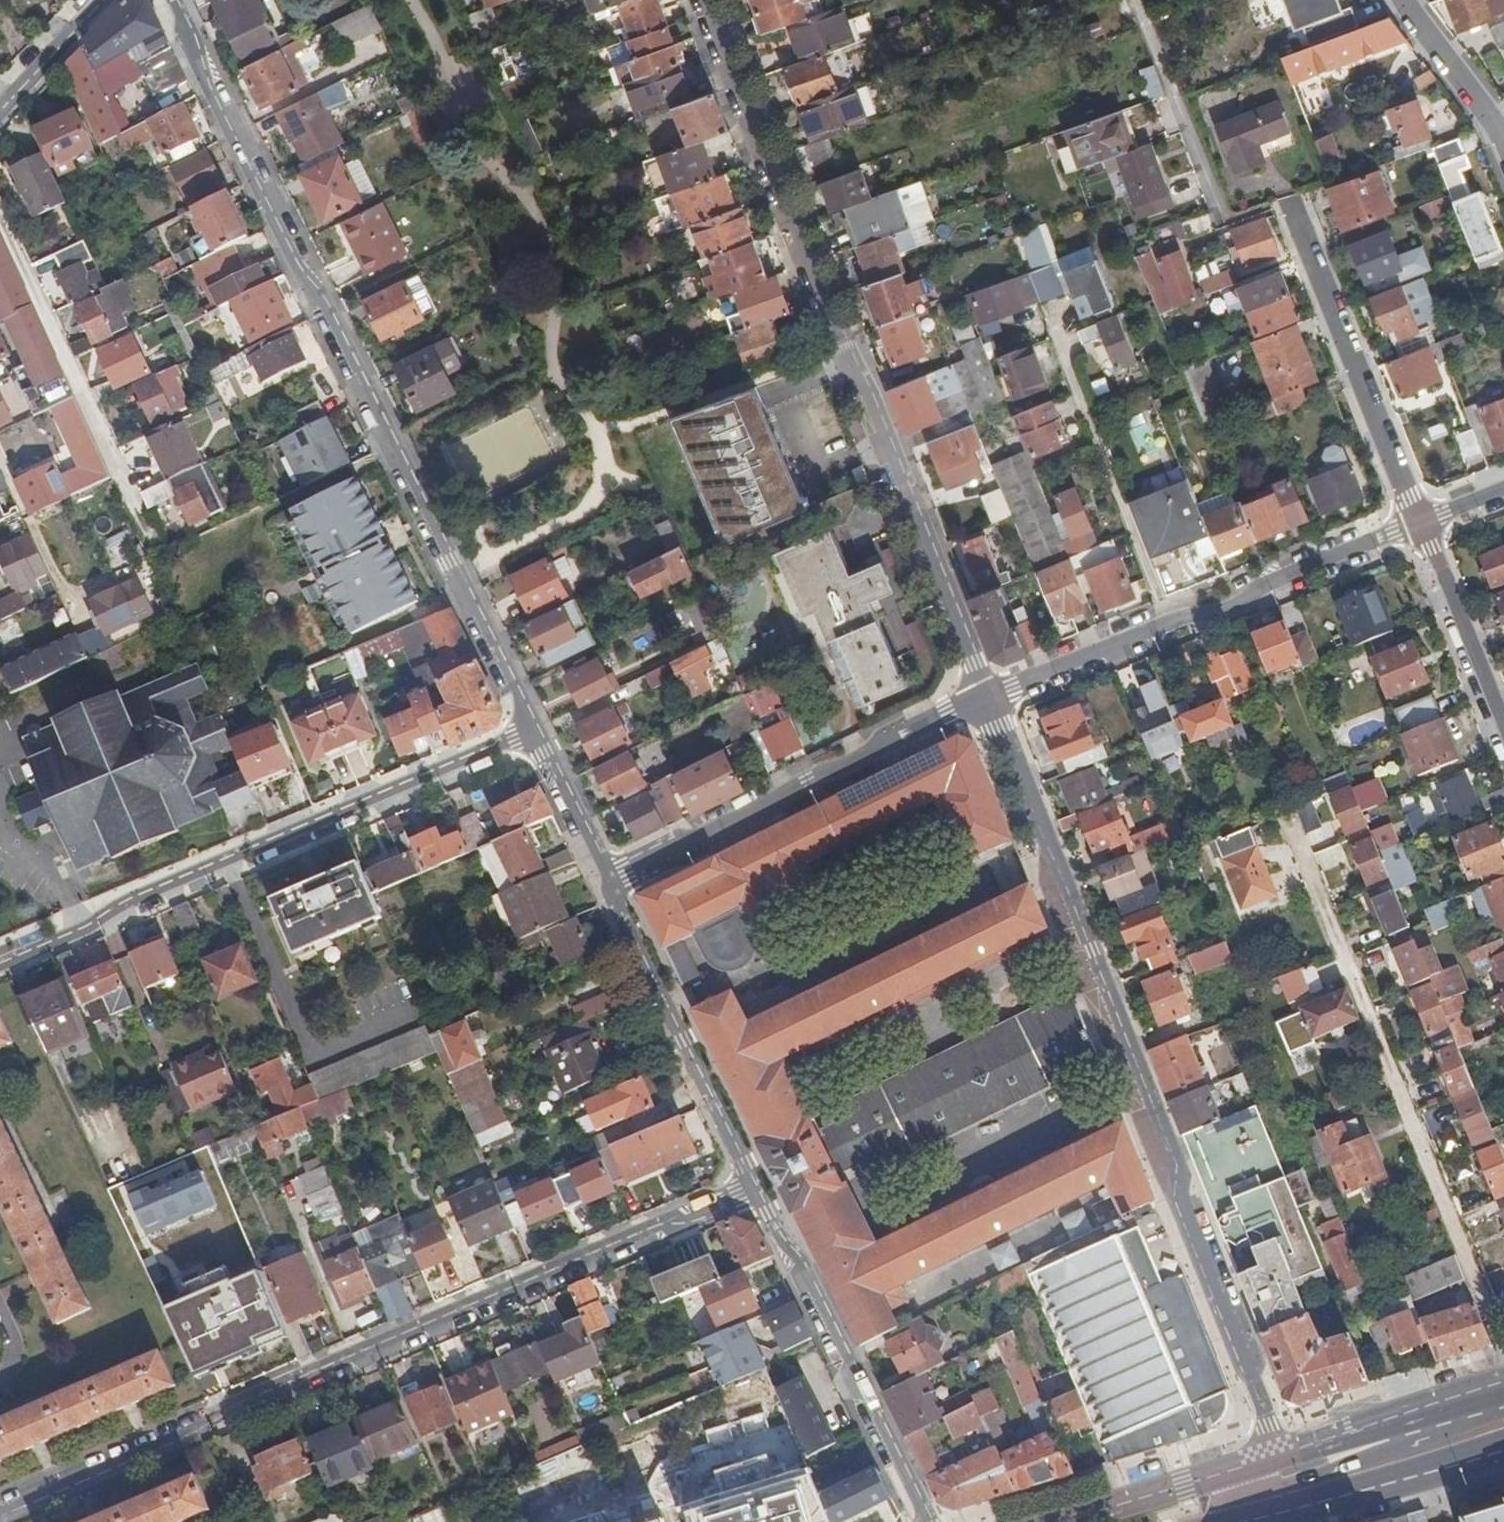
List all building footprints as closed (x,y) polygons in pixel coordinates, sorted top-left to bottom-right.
[(187,81),(175,57),(167,61),(160,49),(169,45),(146,0),(127,0),(80,50),(102,95),(147,70),(159,94),(187,81)] [(217,7),(242,57),(244,55),(249,65),(293,42),(288,33),(278,37),(259,0),(231,0),(217,7)] [(587,15),(614,5),(628,0),(582,0),(587,15)] [(666,26),(656,0),(628,0),(614,5),(616,10),(620,9),(631,39),(666,26)] [(758,14),(796,0),(752,0),(758,14)] [(802,0),(796,0),(758,14),(758,16),(765,33),(788,25),(809,17),(802,0)] [(1294,29),(1304,26),(1310,44),(1357,26),(1351,9),(1341,13),(1336,0),(1284,0),(1294,29)] [(1457,32),(1503,15),(1503,1),(1503,0),(1445,0),(1457,32)] [(381,27),(370,3),(319,29),(330,52),(381,27)] [(834,8),(809,17),(788,25),(794,43),(841,27),(834,8)] [(481,11),(467,16),(475,33),(490,28),(481,11)] [(753,17),(759,35),(765,33),(758,16),(753,17)] [(1405,40),(1389,19),(1283,58),(1293,83),(1405,40)] [(1490,29),(1497,47),(1503,44),(1503,24),(1490,29)] [(629,60),(673,44),(666,26),(631,39),(627,40),(630,50),(626,51),(629,60)] [(842,29),(841,27),(794,43),(801,63),(823,55),(841,49),(835,31),(842,29)] [(848,46),(842,29),(835,31),(841,49),(848,46)] [(357,60),(381,49),(375,34),(351,45),(357,60)] [(249,65),(242,69),(261,106),(303,85),(296,70),(299,69),(292,54),(304,48),(300,39),(293,42),(249,65)] [(627,82),(678,64),(680,63),(676,51),(685,49),(683,41),(673,44),(629,60),(615,64),(622,83),(627,82)] [(505,45),(484,53),(490,66),(510,58),(505,45)] [(80,50),(62,69),(98,145),(104,142),(120,134),(121,133),(102,95),(80,50)] [(801,63),(784,69),(799,106),(800,106),(837,92),(823,55),(801,63)] [(627,82),(640,118),(674,106),(691,100),(678,64),(627,82)] [(1165,95),(1153,65),(1139,70),(1150,99),(1165,95)] [(1436,81),(1429,71),(1414,81),(1422,90),(1436,81)] [(837,92),(800,106),(807,124),(859,106),(852,87),(837,92)] [(285,126),(304,162),(332,148),(342,143),(316,93),(276,113),(283,127),(285,126)] [(689,144),(701,140),(730,130),(715,93),(691,100),(674,106),(689,144)] [(1393,151),(1396,160),(1432,147),(1428,137),(1430,136),(1417,102),(1389,113),(1395,130),(1400,128),(1407,146),(1393,151)] [(1290,130),(1278,103),(1219,128),(1237,173),(1264,162),(1257,144),(1290,130)] [(176,162),(203,148),(199,141),(204,139),(202,135),(197,137),(181,104),(121,133),(120,134),(129,152),(156,139),(160,147),(155,149),(158,156),(170,151),(176,162)] [(420,145),(432,139),(417,106),(399,115),(404,125),(410,123),(420,145)] [(799,106),(795,108),(801,126),(807,124),(800,106),(799,106)] [(807,124),(809,129),(814,143),(829,138),(866,125),(859,106),(807,124)] [(1134,149),(1120,111),(1066,130),(1074,150),(1064,153),(1071,171),(1097,162),(1102,160),(1134,149)] [(54,168),(92,150),(75,113),(37,131),(54,168)] [(1315,141),(1322,160),(1338,154),(1330,134),(1315,141)] [(814,143),(804,147),(813,172),(838,162),(829,138),(814,143)] [(672,193),(674,192),(715,178),(701,140),(689,144),(658,155),(672,193)] [(1458,209),(1475,253),(1480,267),(1503,257),(1503,252),(1480,194),(1463,201),(1452,174),(1468,167),(1457,140),(1432,147),(1451,194),(1458,209)] [(1148,144),(1134,149),(1102,160),(1105,167),(1106,169),(1120,165),(1131,193),(1161,183),(1155,165),(1152,158),(1148,144)] [(304,162),(298,165),(302,174),(337,157),(332,148),(304,162)] [(65,204),(39,149),(7,164),(33,219),(65,204)] [(99,164),(92,150),(54,168),(58,177),(68,173),(70,178),(99,164)] [(190,210),(193,209),(217,197),(211,187),(216,185),(220,182),(205,153),(171,170),(190,210)] [(1160,155),(1152,158),(1155,165),(1163,163),(1160,155)] [(337,157),(302,174),(300,175),(322,219),(359,202),(343,168),(337,157)] [(1105,167),(1102,160),(1097,162),(1099,169),(1105,167)] [(343,168),(359,202),(375,194),(359,161),(343,168)] [(823,184),(833,213),(844,209),(882,195),(879,188),(867,192),(860,169),(823,184)] [(1371,215),(1373,220),(1394,211),(1379,171),(1328,190),(1344,231),(1365,223),(1363,218),(1371,215)] [(686,226),(693,224),(731,210),(734,209),(728,195),(733,193),(726,174),(715,178),(674,192),(686,226)] [(923,180),(920,181),(882,195),(844,209),(847,217),(845,218),(847,223),(845,224),(847,230),(852,228),(930,200),(923,180)] [(1165,193),(1161,183),(1131,193),(1135,204),(1144,201),(1149,216),(1172,208),(1167,193),(1165,193)] [(211,187),(217,197),(221,195),(216,185),(211,187)] [(202,260),(230,246),(247,238),(225,193),(221,195),(217,197),(193,209),(200,222),(196,224),(200,234),(192,238),(202,260)] [(1451,194),(1422,206),(1428,221),(1458,209),(1451,194)] [(852,228),(847,230),(853,247),(857,247),(906,229),(931,220),(929,213),(926,205),(931,204),(930,200),(852,228)] [(380,203),(340,223),(366,274),(405,255),(380,203)] [(737,225),(745,222),(739,207),(734,209),(731,210),(737,225)] [(704,258),(708,257),(751,242),(745,222),(737,225),(731,210),(693,224),(704,258)] [(1365,223),(1373,220),(1371,215),(1363,218),(1365,223)] [(1278,256),(1264,219),(1232,231),(1242,256),(1232,260),(1237,272),(1278,256)] [(1038,226),(1020,233),(1034,272),(1052,266),(1051,264),(1038,226)] [(906,229),(857,247),(870,285),(901,274),(905,274),(898,253),(913,248),(906,229)] [(1371,282),(1376,292),(1433,269),(1423,245),(1398,255),(1388,230),(1352,245),(1367,283),(1371,282)] [(101,291),(105,289),(97,272),(85,277),(80,266),(92,260),(83,241),(52,256),(60,273),(57,275),(71,305),(101,291)] [(705,278),(713,298),(735,290),(767,279),(751,242),(708,257),(715,275),(705,278)] [(257,289),(283,277),(274,256),(243,272),(230,246),(202,260),(196,263),(192,265),(204,288),(191,294),(202,317),(220,308),(257,289)] [(181,270),(192,265),(196,263),(189,248),(174,256),(181,270)] [(1157,256),(1177,307),(1197,300),(1178,249),(1157,256)] [(1151,253),(1136,258),(1153,300),(1160,315),(1166,312),(1164,307),(1171,305),(1151,253)] [(0,261),(0,312),(6,318),(31,307),(8,258),(0,261)] [(155,266),(161,280),(176,273),(168,258),(154,264),(155,266)] [(1052,266),(1034,272),(1028,273),(1039,301),(1041,307),(1072,295),(1082,319),(1094,314),(1113,307),(1094,261),(1072,270),(1067,260),(1052,266)] [(1204,297),(1240,282),(1238,278),(1233,279),(1229,271),(1198,283),(1204,297)] [(1231,307),(1234,316),(1241,313),(1248,311),(1290,294),(1281,272),(1239,289),(1244,302),(1231,307)] [(1039,301),(1028,273),(971,293),(980,322),(1023,308),(1022,306),(1039,301)] [(870,285),(866,286),(872,304),(867,306),(869,311),(867,312),(873,328),(879,325),(912,314),(914,313),(910,302),(918,298),(917,294),(925,291),(921,279),(904,285),(901,274),(870,285)] [(417,275),(363,301),(381,339),(436,311),(417,275)] [(735,290),(747,328),(773,319),(788,314),(775,276),(767,279),(735,290)] [(75,358),(129,333),(120,315),(134,309),(120,282),(105,289),(101,291),(103,295),(76,308),(88,337),(69,345),(75,358)] [(1391,331),(1401,357),(1438,342),(1431,325),(1419,330),(1401,287),(1372,298),(1386,333),(1391,331)] [(260,294),(257,289),(220,308),(239,346),(275,329),(272,324),(287,316),(272,288),(260,294)] [(1299,318),(1290,294),(1248,311),(1251,320),(1257,335),(1299,318)] [(161,301),(167,315),(176,311),(169,297),(161,301)] [(1494,302),(1503,325),(1503,297),(1494,302)] [(31,307),(6,318),(30,367),(14,375),(34,417),(54,407),(73,399),(31,307)] [(1115,311),(1113,307),(1094,314),(1096,318),(1115,311)] [(1248,311),(1241,313),(1245,322),(1251,320),(1248,311)] [(912,314),(879,325),(893,365),(925,354),(912,314)] [(977,341),(966,314),(950,320),(962,348),(977,341)] [(1117,316),(1078,332),(1083,345),(1104,337),(1106,343),(1095,348),(1100,361),(1111,356),(1117,370),(1129,366),(1135,382),(1142,379),(1117,316)] [(733,333),(749,371),(787,357),(773,319),(747,328),(733,333)] [(183,327),(189,340),(197,335),(192,323),(183,327)] [(1301,387),(1319,380),(1297,323),(1254,341),(1277,397),(1301,387)] [(304,361),(288,328),(204,372),(211,386),(253,365),(262,383),(304,361)] [(515,345),(523,341),(518,329),(509,333),(515,345)] [(706,343),(720,381),(749,371),(733,333),(706,343)] [(1438,342),(1443,354),(1466,345),(1461,333),(1438,342)] [(96,403),(115,394),(114,389),(148,373),(131,338),(97,354),(111,383),(90,391),(96,403)] [(1401,357),(1387,362),(1400,395),(1441,379),(1437,365),(1445,362),(1443,354),(1438,342),(1401,357)] [(1035,358),(1031,345),(1020,349),(1025,361),(1035,358)] [(431,346),(395,365),(416,410),(453,392),(431,346)] [(1020,349),(999,356),(1015,400),(1035,392),(1031,381),(1042,376),(1035,358),(1025,361),(1020,349)] [(950,366),(887,390),(910,449),(929,441),(974,423),(970,414),(969,413),(1005,399),(989,360),(986,353),(950,366)] [(1181,369),(1183,373),(1205,427),(1211,424),(1231,416),(1207,359),(1181,369)] [(177,376),(174,367),(133,386),(151,424),(172,414),(158,385),(177,376)] [(759,373),(667,413),(719,532),(810,492),(759,373)] [(1031,381),(1035,392),(1046,388),(1042,376),(1031,381)] [(1272,400),(1277,415),(1307,402),(1301,387),(1277,397),(1272,400)] [(0,396),(0,425),(11,420),(0,396)] [(73,399),(54,407),(63,428),(83,419),(73,399)] [(1248,427),(1277,415),(1272,400),(1242,412),(1248,427)] [(1482,455),(1497,449),(1499,451),(1503,449),(1503,400),(1482,409),(1480,405),(1465,411),(1472,429),(1482,455)] [(1012,417),(1027,452),(1033,470),(1044,465),(1039,453),(1062,444),(1060,439),(1065,437),(1050,401),(1012,417)] [(225,416),(218,402),(207,407),(214,421),(225,416)] [(301,429),(324,418),(316,402),(293,414),(301,429)] [(970,414),(974,423),(980,438),(1005,428),(995,404),(970,414)] [(218,438),(204,408),(189,415),(204,445),(218,438)] [(229,452),(240,448),(225,416),(214,421),(229,452)] [(302,486),(348,464),(340,447),(339,447),(335,449),(328,436),(332,434),(324,418),(301,429),(280,440),(302,486)] [(83,419),(63,428),(90,487),(111,478),(83,419)] [(167,481),(201,465),(180,419),(151,433),(162,457),(157,459),(167,481)] [(974,423),(929,441),(946,487),(992,469),(991,466),(980,438),(974,423)] [(1468,461),(1482,455),(1472,429),(1458,434),(1468,461)] [(335,449),(339,447),(332,434),(328,436),(335,449)] [(991,466),(992,469),(1001,489),(1011,516),(1034,571),(1052,614),(1065,609),(1068,615),(1069,616),(1082,610),(1082,608),(1080,602),(1086,600),(1076,576),(1069,557),(1063,542),(1057,527),(1052,516),(1033,470),(1027,452),(991,466)] [(1348,459),(1312,473),(1313,479),(1310,481),(1322,513),(1363,498),(1348,459)] [(221,492),(207,462),(201,465),(167,481),(140,494),(147,509),(175,496),(189,525),(226,509),(219,493),(221,492)] [(16,483),(31,514),(80,492),(73,478),(62,483),(54,465),(16,483)] [(9,490),(0,472),(0,494),(9,490)] [(1244,507),(1257,540),(1307,520),(1290,479),(1269,487),(1272,496),(1258,501),(1244,507)] [(356,480),(290,512),(351,634),(416,602),(356,480)] [(1198,506),(1188,481),(1128,504),(1154,568),(1172,562),(1167,551),(1210,535),(1198,506)] [(1272,496),(1269,487),(1255,493),(1258,501),(1272,496)] [(1062,512),(1052,516),(1057,527),(1067,523),(1072,538),(1063,542),(1069,557),(1098,545),(1075,488),(1056,496),(1062,512)] [(981,497),(991,523),(1011,516),(1001,489),(981,497)] [(1230,493),(1198,506),(1210,535),(1210,536),(1218,555),(1257,540),(1244,507),(1242,503),(1235,505),(1230,493)] [(249,511),(259,506),(257,501),(247,505),(249,511)] [(19,513),(16,507),(10,510),(9,514),(3,517),(0,511),(0,522),(19,513)] [(678,541),(669,520),(657,524),(665,545),(678,541)] [(1067,523),(1057,527),(1063,542),(1072,538),(1067,523)] [(837,528),(781,549),(806,612),(817,609),(855,705),(906,685),(905,681),(908,680),(905,671),(901,673),(873,601),(899,590),(887,560),(855,573),(837,528)] [(47,573),(30,536),(0,550),(0,560),(13,588),(19,586),(23,594),(37,588),(33,579),(47,573)] [(984,583),(986,590),(1000,584),(1008,581),(1005,572),(1000,574),(984,536),(964,544),(979,584),(984,583)] [(1204,565),(1220,559),(1218,555),(1210,536),(1195,543),(1204,565)] [(1111,540),(1098,545),(1069,557),(1076,576),(1086,572),(1101,609),(1134,596),(1111,540)] [(690,571),(679,545),(629,570),(642,595),(690,571)] [(1484,558),(1496,589),(1503,586),(1503,550),(1484,558)] [(565,594),(547,557),(511,575),(529,612),(565,594)] [(986,590),(968,597),(992,657),(1006,662),(1030,652),(1018,625),(1010,627),(1000,604),(1007,601),(1000,584),(986,590)] [(1343,616),(1383,599),(1379,588),(1339,604),(1343,616)] [(92,602),(96,611),(107,634),(134,622),(119,590),(92,602)] [(23,609),(17,596),(0,604),(0,620),(23,609)] [(156,600),(167,623),(175,619),(176,619),(165,596),(156,600)] [(573,598),(525,623),(547,666),(595,642),(573,598)] [(1392,634),(1396,632),(1383,599),(1343,616),(1356,649),(1372,642),(1392,634)] [(685,603),(665,613),(672,628),(692,617),(685,603)] [(449,609),(395,632),(402,649),(413,672),(414,672),(421,687),(426,685),(428,689),(476,664),(449,609)] [(77,638),(87,660),(88,660),(113,648),(107,634),(96,611),(91,613),(98,629),(77,638)] [(1053,618),(1062,639),(1077,633),(1072,619),(1061,615),(1053,618)] [(1018,625),(1030,652),(1043,647),(1031,619),(1018,625)] [(921,620),(908,626),(920,654),(933,648),(921,620)] [(718,637),(713,624),(699,631),(693,634),(699,647),(718,637)] [(1293,637),(1288,625),(1256,638),(1270,673),(1302,660),(1294,640),(1293,637)] [(395,632),(392,633),(357,648),(363,664),(402,649),(395,632)] [(11,695),(87,660),(77,638),(76,634),(0,669),(0,671),(3,677),(11,695)] [(1399,651),(1392,634),(1372,642),(1379,660),(1376,661),(1390,697),(1429,682),(1414,646),(1399,651)] [(1302,660),(1306,669),(1318,664),(1306,636),(1294,640),(1302,660)] [(712,659),(725,654),(718,637),(699,647),(645,674),(651,688),(677,674),(689,696),(708,686),(700,670),(714,663),(712,659)] [(1317,646),(1324,662),(1332,658),(1325,642),(1317,646)] [(113,648),(88,660),(95,677),(123,665),(115,647),(113,648)] [(357,648),(340,655),(351,682),(368,675),(363,664),(357,648)] [(1222,681),(1229,698),(1259,687),(1250,664),(1246,665),(1240,651),(1223,657),(1220,651),(1205,656),(1216,682),(1222,681)] [(567,676),(581,705),(618,686),(611,673),(606,676),(599,659),(587,665),(585,660),(577,663),(580,668),(567,676)] [(499,712),(476,664),(428,689),(429,693),(431,699),(444,692),(449,703),(436,710),(451,749),(491,732),(499,712)] [(231,831),(262,817),(251,791),(248,785),(242,769),(239,770),(240,773),(220,782),(208,756),(231,745),(219,717),(196,728),(184,701),(207,691),(197,667),(123,700),(121,697),(57,725),(58,729),(43,735),(41,732),(39,730),(37,730),(34,729),(31,731),(29,733),(28,736),(30,741),(25,743),(33,761),(32,762),(43,789),(57,822),(68,848),(69,848),(79,871),(88,867),(101,862),(103,868),(117,862),(116,859),(178,833),(177,829),(213,813),(215,812),(222,809),(231,831)] [(748,709),(742,695),(742,692),(717,705),(732,740),(746,734),(737,714),(748,709)] [(431,699),(429,693),(425,694),(432,711),(436,710),(431,699)] [(429,736),(436,754),(451,749),(436,710),(432,711),(425,694),(411,701),(415,711),(426,738),(429,736)] [(1406,735),(1444,719),(1435,696),(1396,711),(1406,735)] [(324,706),(343,751),(375,737),(358,698),(346,703),(343,697),(324,706)] [(1175,720),(1166,698),(1135,712),(1147,743),(1153,758),(1186,745),(1175,720)] [(1224,700),(1175,720),(1186,745),(1192,760),(1202,756),(1196,741),(1234,725),(1224,700)] [(311,765),(343,751),(324,706),(303,715),(306,721),(294,726),(311,765)] [(629,740),(612,707),(577,725),(593,758),(629,740)] [(1052,743),(1064,776),(1107,758),(1102,745),(1095,747),(1081,708),(1047,722),(1055,742),(1052,743)] [(746,734),(757,729),(748,709),(737,714),(746,734)] [(386,724),(399,758),(416,751),(413,743),(426,738),(415,711),(386,724)] [(774,759),(801,746),(789,719),(764,732),(774,759)] [(1460,760),(1444,719),(1406,735),(1404,735),(1420,776),(1460,760)] [(248,785),(290,767),(273,727),(231,745),(242,769),(248,785)] [(639,895),(684,987),(694,982),(685,964),(691,961),(685,948),(681,950),(677,942),(695,933),(706,956),(709,959),(717,966),(724,968),(731,968),(739,967),(746,963),(750,959),(754,952),(755,948),(756,939),(753,930),(824,894),(808,863),(938,799),(963,860),(1013,840),(975,743),(960,737),(639,895)] [(683,817),(742,788),(723,748),(663,777),(683,817)] [(627,749),(594,765),(610,796),(622,790),(625,796),(646,786),(627,749)] [(248,785),(251,791),(293,773),(290,767),(248,785)] [(1062,783),(1075,815),(1078,814),(1127,795),(1123,786),(1105,793),(1103,786),(1108,785),(1105,778),(1100,780),(1096,769),(1062,783)] [(1122,783),(1123,786),(1127,795),(1144,787),(1140,776),(1122,783)] [(670,824),(683,817),(663,777),(649,784),(662,809),(657,812),(647,792),(620,807),(636,838),(664,825),(662,821),(666,819),(670,824)] [(1440,789),(1452,821),(1481,809),(1468,777),(1440,789)] [(1371,810),(1389,803),(1380,779),(1355,789),(1364,812),(1371,810)] [(1364,812),(1355,789),(1352,782),(1331,791),(1352,841),(1372,833),(1364,812)] [(57,822),(43,789),(18,801),(31,833),(57,822)] [(552,817),(539,789),(514,803),(493,811),(505,837),(524,828),(552,817)] [(1503,804),(1503,789),(1482,798),(1487,810),(1503,804)] [(1324,825),(1313,798),(1296,806),(1297,811),(1307,832),(1324,825)] [(1125,802),(1116,805),(1125,828),(1135,824),(1125,802)] [(1118,862),(1145,851),(1173,840),(1168,829),(1166,826),(1130,840),(1125,828),(1116,805),(1116,804),(1082,817),(1096,852),(1112,846),(1118,862)] [(1383,838),(1371,810),(1364,812),(1372,833),(1376,840),(1383,838)] [(1411,826),(1416,836),(1434,828),(1431,822),(1427,823),(1423,811),(1407,816),(1411,826)] [(474,814),(457,822),(461,833),(470,852),(482,847),(487,844),(474,814)] [(1075,815),(1060,821),(1065,832),(1083,825),(1078,814),(1075,815)] [(396,815),(383,821),(388,833),(389,833),(402,828),(396,815)] [(1185,836),(1180,824),(1168,829),(1173,840),(1185,836)] [(1493,883),(1503,879),(1503,847),(1495,825),(1457,840),(1466,863),(1470,872),(1473,878),(1489,872),(1493,883)] [(1409,843),(1417,839),(1416,836),(1411,826),(1404,829),(1409,843)] [(370,872),(363,874),(372,894),(422,872),(402,828),(389,833),(400,858),(370,872)] [(482,847),(504,892),(529,881),(527,877),(543,869),(545,874),(546,873),(574,862),(568,849),(539,861),(524,828),(505,837),(487,844),(482,847)] [(1224,839),(1221,833),(1215,835),(1244,909),(1277,896),(1251,828),(1224,839)] [(413,842),(425,871),(470,852),(461,833),(434,845),(430,835),(413,842)] [(1384,880),(1387,887),(1394,885),(1381,854),(1399,847),(1393,834),(1383,838),(1376,840),(1372,833),(1352,841),(1348,842),(1351,850),(1355,848),(1370,885),(1384,880)] [(1397,892),(1419,882),(1404,845),(1399,847),(1381,854),(1394,885),(1387,887),(1367,895),(1378,922),(1384,920),(1391,937),(1411,928),(1397,892)] [(1335,848),(1326,852),(1328,861),(1327,866),(1340,861),(1335,848)] [(1118,862),(1101,868),(1113,901),(1158,884),(1145,851),(1118,862)] [(1328,861),(1326,852),(1314,856),(1319,869),(1327,866),(1328,861)] [(365,861),(358,864),(363,874),(370,872),(365,861)] [(363,874),(358,864),(269,901),(293,956),(382,919),(372,894),(363,874)] [(92,877),(88,867),(79,871),(83,881),(92,877)] [(504,892),(491,897),(505,928),(513,925),(519,939),(540,930),(546,928),(568,918),(546,873),(545,874),(529,881),(504,892)] [(1493,883),(1473,891),(1485,919),(1495,914),(1502,932),(1503,931),(1503,879),(1493,883)] [(733,992),(696,1010),(795,1212),(861,1345),(899,1327),(891,1310),(910,1301),(902,1284),(1110,1182),(1126,1214),(1156,1200),(1123,1116),(874,1237),(842,1168),(823,1132),(789,1064),(1051,935),(1032,886),(790,1005),(781,988),(741,1008),(733,992)] [(1435,934),(1458,926),(1459,925),(1449,901),(1430,909),(1426,911),(1433,928),(1435,934)] [(187,904),(171,910),(182,938),(198,931),(187,904)] [(1149,958),(1153,970),(1178,961),(1174,949),(1175,948),(1160,909),(1123,924),(1130,942),(1139,940),(1146,959),(1149,958)] [(540,930),(543,938),(548,935),(561,965),(590,953),(575,920),(548,932),(546,928),(540,930)] [(519,939),(516,941),(518,948),(543,938),(540,930),(519,939)] [(1430,947),(1424,932),(1414,935),(1421,951),(1430,947)] [(1435,986),(1442,1003),(1468,993),(1457,966),(1442,972),(1432,947),(1430,947),(1421,951),(1414,935),(1394,944),(1412,988),(1432,979),(1435,986)] [(1469,954),(1478,975),(1496,967),(1503,987),(1503,939),(1469,954)] [(178,976),(163,941),(133,955),(148,990),(178,976)] [(1228,943),(1190,957),(1197,974),(1234,961),(1228,943)] [(255,982),(241,947),(204,963),(220,998),(255,982)] [(57,958),(68,985),(74,983),(84,1006),(104,998),(113,1016),(132,1008),(113,964),(78,979),(78,970),(69,953),(57,958)] [(1327,960),(1281,978),(1286,992),(1291,1003),(1336,984),(1327,960)] [(1162,1023),(1191,1013),(1176,973),(1148,985),(1162,1023)] [(1281,978),(1249,991),(1254,1005),(1286,992),(1281,978)] [(46,1059),(91,1040),(68,985),(21,1005),(46,1059)] [(1442,1043),(1456,1038),(1448,1017),(1442,1003),(1435,986),(1415,994),(1435,1045),(1442,1043)] [(576,1024),(625,1002),(620,988),(570,1011),(576,1024)] [(1101,1062),(1072,988),(826,1110),(834,1126),(852,1163),(860,1180),(1101,1062)] [(1315,1039),(1360,1019),(1348,989),(1335,995),(1333,991),(1328,993),(1330,997),(1303,1009),(1315,1039)] [(1456,1038),(1460,1049),(1474,1044),(1460,1012),(1448,1017),(1456,1038)] [(11,1045),(0,1019),(0,1050),(11,1045)] [(432,1038),(436,1049),(449,1080),(482,1065),(480,1061),(482,1060),(476,1048),(472,1036),(467,1023),(432,1038)] [(317,1100),(345,1088),(391,1069),(436,1049),(432,1038),(430,1033),(428,1028),(308,1078),(317,1100)] [(608,1074),(588,1032),(543,1052),(563,1094),(608,1074)] [(480,1033),(472,1036),(476,1048),(485,1044),(487,1041),(484,1034),(480,1033)] [(617,1064),(639,1055),(631,1035),(609,1043),(617,1064)] [(1189,1037),(1152,1052),(1170,1097),(1206,1081),(1189,1037)] [(1439,1054),(1456,1096),(1476,1088),(1460,1049),(1456,1038),(1442,1043),(1445,1052),(1439,1054)] [(1435,1045),(1439,1054),(1445,1052),(1442,1043),(1435,1045)] [(160,1072),(178,1115),(235,1091),(219,1053),(205,1058),(202,1052),(171,1065),(172,1068),(160,1072)] [(265,1093),(276,1117),(298,1108),(317,1100),(308,1078),(305,1072),(284,1081),(275,1059),(247,1071),(257,1096),(265,1093)] [(482,1065),(449,1080),(473,1136),(506,1122),(494,1092),(483,1065),(482,1065)] [(1252,1093),(1244,1074),(1232,1079),(1240,1097),(1252,1093)] [(652,1107),(639,1078),(582,1102),(595,1131),(652,1107)] [(1215,1085),(1172,1102),(1185,1135),(1222,1120),(1211,1093),(1217,1091),(1215,1085)] [(298,1108),(306,1128),(321,1122),(324,1129),(335,1124),(333,1117),(353,1109),(345,1088),(317,1100),(298,1108)] [(1456,1096),(1477,1147),(1492,1141),(1497,1139),(1494,1131),(1476,1088),(1456,1096)] [(1257,1318),(1264,1334),(1308,1316),(1286,1262),(1283,1255),(1313,1243),(1299,1208),(1287,1179),(1258,1107),(1222,1120),(1185,1135),(1226,1241),(1231,1240),(1238,1245),(1242,1241),(1247,1240),(1252,1242),(1262,1268),(1252,1272),(1266,1307),(1262,1308),(1260,1317),(1257,1318)] [(1420,1111),(1422,1116),(1431,1113),(1429,1107),(1420,1111)] [(262,1123),(252,1128),(261,1147),(266,1160),(282,1153),(277,1141),(306,1128),(298,1108),(276,1117),(272,1119),(262,1123)] [(258,1115),(262,1123),(272,1119),(269,1111),(258,1115)] [(679,1118),(602,1149),(597,1151),(612,1184),(640,1172),(641,1176),(669,1164),(668,1160),(693,1150),(679,1118)] [(1324,1133),(1346,1190),(1386,1174),(1371,1137),(1367,1139),(1358,1119),(1324,1133)] [(0,1122),(0,1207),(32,1274),(28,1276),(33,1288),(37,1286),(55,1325),(90,1309),(1,1122),(0,1122)] [(506,1122),(473,1136),(478,1148),(511,1133),(506,1122)] [(431,1162),(414,1124),(386,1136),(403,1175),(431,1162)] [(602,1149),(628,1137),(623,1125),(597,1137),(602,1149)] [(834,1126),(823,1132),(842,1168),(852,1163),(834,1126)] [(252,1128),(206,1147),(214,1166),(261,1147),(252,1128)] [(597,1151),(602,1149),(597,1137),(585,1142),(590,1153),(597,1151)] [(1498,1200),(1503,1198),(1503,1156),(1499,1144),(1494,1145),(1496,1150),(1480,1156),(1498,1200)] [(585,1205),(615,1191),(612,1184),(597,1151),(590,1153),(594,1163),(571,1173),(574,1180),(576,1184),(585,1205)] [(551,1182),(563,1210),(577,1204),(569,1187),(576,1184),(574,1180),(568,1183),(561,1166),(552,1170),(556,1180),(551,1182)] [(341,1211),(325,1172),(303,1182),(319,1222),(341,1211)] [(1304,1173),(1287,1179),(1299,1208),(1316,1202),(1304,1173)] [(1386,1174),(1346,1190),(1347,1192),(1387,1176),(1386,1174)] [(511,1227),(513,1231),(523,1227),(517,1212),(515,1207),(520,1205),(522,1210),(528,1225),(563,1210),(551,1182),(544,1183),(538,1186),(537,1183),(535,1178),(498,1194),(511,1227)] [(448,1202),(467,1245),(511,1227),(498,1194),(493,1184),(448,1202)] [(1344,1225),(1332,1195),(1321,1199),(1333,1229),(1344,1225)] [(1456,1200),(1462,1215),(1473,1210),(1467,1196),(1456,1200)] [(1232,1389),(1157,1201),(1025,1265),(1033,1284),(1079,1391),(1097,1433),(1109,1463),(1208,1432),(1208,1430),(1211,1429),(1206,1414),(1214,1411),(1223,1407),(1218,1395),(1232,1389)] [(375,1291),(388,1323),(411,1313),(397,1282),(399,1281),(398,1277),(403,1275),(406,1279),(422,1272),(408,1239),(398,1216),(366,1230),(373,1246),(358,1252),(375,1291)] [(737,1218),(718,1225),(741,1270),(742,1270),(772,1257),(757,1226),(737,1218)] [(408,1239),(422,1272),(427,1284),(442,1278),(437,1264),(455,1256),(442,1225),(408,1239)] [(1367,1282),(1351,1244),(1344,1225),(1333,1229),(1324,1232),(1329,1244),(1327,1245),(1346,1290),(1367,1282)] [(722,1279),(701,1233),(674,1244),(686,1272),(689,1271),(697,1289),(702,1287),(722,1279)] [(345,1257),(358,1252),(353,1239),(339,1245),(345,1257)] [(356,1299),(375,1291),(358,1252),(345,1257),(339,1245),(338,1240),(316,1250),(339,1306),(356,1299)] [(1316,1249),(1313,1243),(1283,1255),(1286,1262),(1316,1249)] [(1463,1287),(1469,1285),(1456,1256),(1404,1278),(1412,1300),(1413,1301),(1461,1282),(1463,1287)] [(1025,1265),(993,1281),(1001,1299),(1033,1284),(1025,1265)] [(259,1273),(297,1362),(311,1356),(297,1320),(324,1309),(306,1267),(272,1281),(268,1270),(259,1273)] [(742,1270),(741,1270),(722,1279),(702,1287),(719,1325),(759,1308),(742,1270)] [(1241,1277),(1257,1318),(1260,1317),(1262,1308),(1266,1307),(1252,1272),(1241,1277)] [(216,1299),(206,1275),(192,1282),(203,1304),(216,1299)] [(604,1311),(591,1280),(571,1288),(582,1316),(589,1333),(609,1326),(604,1311)] [(563,1324),(581,1317),(571,1290),(553,1297),(563,1324)] [(358,1303),(356,1299),(339,1306),(341,1310),(358,1303)] [(1397,1354),(1429,1341),(1421,1319),(1413,1301),(1412,1300),(1380,1313),(1397,1354)] [(813,1339),(795,1302),(769,1315),(770,1320),(766,1321),(769,1327),(773,1325),(785,1350),(786,1352),(813,1339)] [(265,1303),(225,1319),(238,1348),(276,1330),(265,1303)] [(1438,1362),(1493,1345),(1476,1303),(1421,1319),(1429,1341),(1438,1362)] [(612,1308),(604,1311),(609,1326),(618,1322),(612,1308)] [(934,1309),(899,1327),(905,1337),(890,1345),(902,1371),(918,1363),(921,1368),(931,1363),(917,1330),(922,1328),(922,1329),(939,1321),(934,1309)] [(173,1313),(166,1316),(191,1369),(208,1361),(202,1348),(215,1341),(203,1314),(179,1326),(173,1313)] [(556,1382),(602,1362),(589,1333),(582,1316),(565,1324),(569,1333),(541,1345),(552,1372),(556,1382)] [(1302,1404),(1371,1383),(1352,1337),(1324,1347),(1317,1360),(1313,1357),(1320,1344),(1308,1316),(1264,1334),(1289,1397),(1302,1404)] [(946,1339),(955,1358),(956,1358),(963,1355),(998,1339),(989,1319),(946,1339)] [(541,1345),(530,1320),(516,1325),(525,1348),(515,1352),(511,1344),(499,1349),(503,1358),(494,1361),(506,1392),(552,1372),(541,1345)] [(706,1339),(759,1481),(806,1464),(753,1322),(706,1339)] [(996,1448),(1016,1491),(1063,1477),(1074,1474),(1060,1440),(1056,1430),(1055,1431),(1045,1406),(1015,1332),(999,1338),(1035,1425),(1036,1425),(1039,1430),(1031,1433),(1034,1440),(1027,1444),(1011,1451),(993,1412),(997,1410),(988,1390),(987,1390),(973,1397),(976,1402),(985,1424),(991,1436),(996,1448)] [(1317,1360),(1324,1347),(1320,1344),(1313,1357),(1317,1360)] [(0,1420),(0,1461),(30,1449),(31,1452),(44,1446),(43,1443),(122,1410),(123,1412),(135,1407),(134,1405),(174,1388),(159,1353),(0,1420)] [(963,1355),(956,1358),(962,1372),(969,1368),(963,1355)] [(494,1361),(492,1357),(456,1373),(457,1377),(494,1361)] [(955,1358),(885,1393),(907,1436),(948,1416),(976,1402),(973,1397),(962,1372),(956,1358),(955,1358)] [(506,1392),(494,1361),(457,1377),(447,1381),(469,1433),(515,1413),(506,1392)] [(836,1384),(825,1364),(803,1375),(814,1395),(836,1384)] [(403,1388),(423,1436),(457,1422),(442,1383),(421,1392),(417,1382),(403,1388)] [(1056,1430),(1060,1440),(1079,1432),(1083,1439),(1097,1433),(1079,1391),(1064,1398),(1062,1394),(1056,1396),(1058,1400),(1045,1406),(1055,1431),(1056,1430)] [(829,1492),(871,1471),(835,1398),(793,1418),(829,1492)] [(418,1439),(402,1401),(356,1420),(362,1437),(371,1458),(418,1439)] [(976,1402),(948,1416),(955,1433),(957,1436),(962,1435),(978,1428),(985,1424),(976,1402)] [(631,1426),(625,1412),(578,1433),(579,1436),(584,1446),(631,1426)] [(948,1416),(907,1436),(940,1503),(959,1509),(1016,1491),(996,1448),(965,1461),(960,1464),(944,1471),(937,1455),(931,1444),(955,1433),(948,1416)] [(371,1458),(362,1437),(356,1439),(349,1424),(318,1437),(330,1466),(355,1456),(360,1467),(372,1461),(371,1458)] [(983,1439),(991,1436),(985,1424),(978,1428),(983,1439)] [(1034,1440),(1031,1433),(1024,1436),(1027,1444),(1034,1440)] [(962,1435),(957,1436),(949,1440),(952,1448),(965,1443),(962,1435)] [(579,1436),(533,1456),(538,1465),(584,1446),(579,1436)] [(256,1467),(270,1498),(286,1491),(286,1490),(292,1487),(290,1483),(313,1473),(299,1439),(260,1456),(263,1464),(256,1467)] [(952,1448),(937,1455),(944,1471),(960,1464),(954,1452),(952,1448)] [(960,1464),(965,1461),(960,1449),(954,1452),(960,1464)] [(538,1465),(533,1456),(518,1462),(522,1472),(538,1465)] [(878,1468),(871,1471),(829,1492),(822,1496),(833,1521),(841,1521),(892,1497),(878,1468)] [(211,1509),(196,1474),(85,1521),(180,1521),(211,1509)] [(687,1514),(690,1521),(833,1521),(822,1496),(814,1477),(687,1514)] [(1465,1518),(1466,1521),(1503,1521),(1503,1506),(1465,1518)] [(394,1511),(370,1521),(398,1521),(394,1511)] [(1426,1512),(1394,1521),(1430,1521),(1426,1512)] [(340,1513),(318,1521),(344,1521),(340,1513)]
